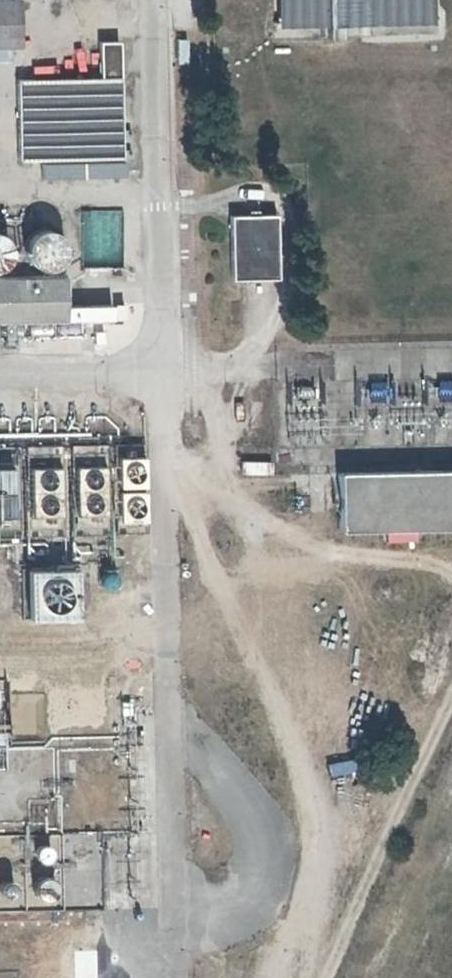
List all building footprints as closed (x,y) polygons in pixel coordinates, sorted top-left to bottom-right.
[(13,46),(12,0),(0,0),(0,46),(13,46)] [(421,26),(420,0),(269,0),(270,29),(421,26)] [(114,46),(95,47),(95,83),(12,83),(13,164),(76,163),(116,163),(114,46)] [(233,279),(279,278),(279,210),(232,210),(233,279)] [(82,212),(83,266),(120,265),(120,211),(82,212)] [(23,246),(24,252),(25,256),(30,264),(33,266),(38,269),(45,270),(48,269),(55,266),(58,264),(60,261),(64,255),(65,248),(64,245),(62,238),(57,233),(54,230),(47,228),(40,229),(34,230),(29,234),(24,243),(23,246)] [(3,270),(6,267),(11,262),(14,252),(13,245),(11,238),(9,235),(1,230),(0,229),(0,270),(3,270)] [(66,319),(110,318),(110,304),(62,306),(61,277),(45,278),(0,279),(0,321),(66,319)] [(122,317),(122,304),(112,304),(112,318),(122,317)] [(79,530),(110,529),(109,437),(78,436),(79,530)] [(32,531),(65,530),(63,438),(31,439),(32,531)] [(18,541),(16,447),(0,448),(0,541),(18,541)] [(268,474),(268,463),(241,462),(241,473),(268,474)] [(451,530),(451,473),(345,474),(347,532),(451,530)] [(27,615),(79,615),(78,565),(26,566),(27,615)] [(19,812),(20,847),(0,847),(0,920),(92,919),(90,847),(49,847),(46,813),(19,812)]
